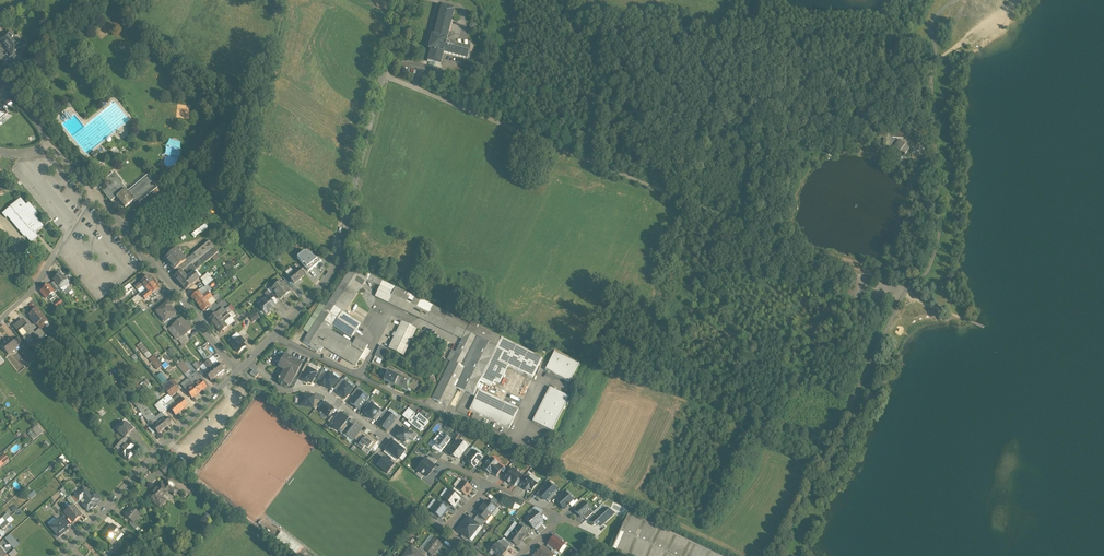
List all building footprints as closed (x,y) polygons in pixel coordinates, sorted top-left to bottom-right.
[(441,7),(427,62),(441,65),(444,53),(445,46),(447,39),(454,10),(441,7)] [(9,32),(0,39),(0,40),(8,50),(12,55),(17,51),(24,45),(20,40),(19,40),(20,41),(18,42),(16,40),(13,40),(13,38),(14,38),(14,37),(13,37),(9,32)] [(471,45),(447,39),(445,46),(469,52),(471,45)] [(469,52),(445,46),(444,53),(467,59),(469,52)] [(12,55),(5,61),(9,67),(22,57),(17,51),(12,55)] [(0,103),(0,105),(5,110),(14,103),(8,96),(0,103)] [(0,105),(0,121),(8,115),(5,110),(0,105)] [(894,135),(884,132),(882,139),(888,140),(885,151),(889,152),(894,135)] [(903,142),(894,153),(905,162),(914,150),(903,142)] [(117,178),(115,175),(104,182),(108,188),(115,196),(124,190),(116,179),(117,178)] [(148,177),(127,194),(133,201),(136,205),(157,188),(148,177)] [(115,196),(108,188),(103,192),(110,201),(116,197),(115,196)] [(124,190),(115,196),(116,197),(124,208),(133,201),(127,194),(124,190)] [(26,205),(20,199),(2,214),(6,218),(8,216),(19,229),(22,227),(28,235),(26,236),(32,242),(31,243),(38,238),(35,234),(43,226),(35,217),(38,214),(29,203),(26,205)] [(205,224),(191,234),(194,237),(208,227),(205,224)] [(209,241),(193,254),(198,260),(214,247),(209,241)] [(198,260),(192,265),(192,264),(191,265),(185,270),(190,276),(194,272),(196,271),(218,252),(214,247),(198,260)] [(177,250),(165,260),(174,270),(186,261),(186,260),(177,250)] [(304,267),(309,272),(321,262),(311,255),(305,251),(297,258),(304,267)] [(193,254),(186,260),(191,265),(192,264),(192,265),(198,260),(193,254)] [(186,261),(174,270),(176,273),(181,270),(182,271),(182,272),(184,269),(185,270),(191,265),(186,260),(186,261)] [(298,269),(288,277),(294,284),(303,276),(298,269)] [(351,270),(328,304),(342,313),(344,314),(366,280),(366,279),(365,279),(351,270)] [(178,275),(174,277),(180,284),(187,278),(182,272),(182,271),(178,275)] [(63,277),(60,274),(53,280),(55,281),(59,286),(59,287),(61,285),(66,281),(63,277)] [(396,289),(367,274),(365,279),(366,279),(366,280),(380,287),(393,293),(396,289)] [(148,276),(141,282),(144,286),(146,289),(153,283),(148,276)] [(209,278),(203,282),(203,283),(205,286),(213,280),(210,277),(209,278)] [(190,282),(187,278),(180,284),(185,291),(193,285),(193,284),(190,282)] [(282,281),(271,290),(278,298),(280,300),(290,292),(282,281)] [(138,290),(144,286),(141,282),(135,287),(138,290)] [(52,283),(49,286),(54,293),(57,290),(56,288),(52,283)] [(153,283),(146,289),(148,292),(151,295),(158,289),(153,283)] [(122,290),(126,295),(134,289),(130,284),(122,290)] [(63,288),(61,285),(59,287),(59,286),(56,288),(57,290),(60,294),(63,291),(67,288),(65,286),(63,288)] [(49,286),(42,291),(43,292),(42,293),(46,299),(48,298),(50,301),(53,298),(51,295),(54,293),(49,286)] [(393,293),(380,287),(375,297),(389,303),(393,293)] [(465,322),(396,289),(393,293),(389,303),(462,339),(469,325),(465,322)] [(270,294),(268,291),(264,294),(267,298),(268,297),(274,305),(277,302),(276,300),(270,294)] [(198,292),(192,298),(197,305),(204,299),(198,292)] [(274,305),(268,297),(267,298),(261,302),(262,304),(259,306),(260,307),(260,308),(261,310),(262,310),(266,314),(275,307),(274,305)] [(204,299),(197,305),(203,312),(210,306),(204,299)] [(59,307),(58,306),(62,303),(60,300),(54,305),(57,309),(59,307)] [(171,306),(168,302),(156,311),(162,319),(164,317),(167,320),(169,318),(175,314),(170,307),(171,306)] [(328,304),(303,342),(316,352),(321,345),(318,344),(328,330),(330,331),(333,326),(342,313),(328,304)] [(47,322),(37,309),(29,315),(31,317),(30,318),(36,326),(37,325),(41,330),(46,327),(44,324),(47,322)] [(257,311),(249,317),(253,322),(261,315),(257,311)] [(360,325),(344,314),(342,313),(333,326),(352,338),(360,325)] [(222,320),(216,314),(209,319),(215,326),(222,320)] [(191,330),(182,318),(168,329),(177,340),(178,339),(180,341),(186,336),(185,335),(191,330)] [(34,334),(23,320),(11,329),(15,334),(18,332),(29,345),(35,341),(34,339),(36,338),(37,339),(34,334)] [(227,327),(222,320),(215,326),(221,333),(223,331),(227,327)] [(417,329),(402,322),(388,349),(403,356),(417,329)] [(471,323),(470,323),(469,325),(462,339),(456,352),(451,361),(432,399),(447,406),(457,388),(473,396),(476,389),(480,381),(497,348),(501,338),(471,323)] [(330,331),(328,330),(318,344),(321,345),(356,366),(361,359),(366,349),(368,346),(356,339),(353,345),(330,331)] [(234,343),(232,345),(239,353),(245,347),(241,342),(243,340),(242,339),(243,338),(242,337),(240,338),(236,333),(230,339),(234,343)] [(186,336),(180,341),(182,345),(189,340),(186,336)] [(24,346),(18,338),(15,341),(16,341),(14,342),(18,347),(19,350),(24,346)] [(542,358),(501,338),(497,348),(503,351),(499,361),(508,366),(532,378),(542,358)] [(14,342),(11,339),(2,347),(8,355),(18,347),(14,342)] [(141,342),(137,346),(148,358),(153,355),(141,342)] [(387,349),(380,346),(375,357),(382,360),(387,349)] [(497,348),(480,381),(491,387),(494,381),(500,384),(508,366),(499,361),(503,351),(497,348)] [(370,351),(366,349),(361,359),(364,361),(370,351)] [(452,350),(448,359),(451,361),(456,352),(452,350)] [(579,363),(555,351),(545,370),(569,382),(579,363)] [(301,363),(286,355),(280,367),(285,370),(280,378),(280,379),(279,380),(289,385),(301,363)] [(218,364),(213,357),(209,360),(214,367),(218,364)] [(160,367),(154,360),(151,363),(157,370),(160,367)] [(212,369),(206,362),(203,364),(209,371),(212,369)] [(209,371),(203,364),(200,367),(200,368),(205,374),(209,371)] [(214,367),(212,369),(217,376),(224,371),(222,369),(223,368),(221,365),(220,366),(218,364),(214,367)] [(189,371),(184,365),(182,366),(180,368),(185,375),(189,371)] [(318,370),(309,365),(305,373),(301,380),(307,383),(307,382),(311,383),(318,370)] [(209,371),(205,374),(207,376),(206,377),(208,380),(209,379),(210,381),(217,376),(212,369),(209,371)] [(259,374),(254,370),(251,375),(256,379),(259,374)] [(321,382),(327,373),(323,371),(318,380),(321,382)] [(163,383),(168,379),(162,372),(157,376),(163,383)] [(337,380),(328,372),(327,373),(321,382),(319,384),(323,388),(325,386),(329,390),(337,380)] [(398,377),(388,372),(384,380),(389,383),(393,385),(394,385),(398,377)] [(195,374),(188,379),(190,382),(194,386),(200,381),(195,374)] [(407,381),(398,377),(394,385),(402,390),(407,381)] [(153,385),(148,379),(144,383),(149,389),(153,385)] [(188,379),(181,385),(183,387),(190,382),(188,379)] [(200,381),(194,386),(199,393),(206,388),(200,381)] [(337,391),(343,384),(340,382),(334,389),(337,391)] [(337,391),(336,392),(344,399),(353,389),(345,382),(343,384),(337,391)] [(165,389),(168,393),(171,397),(177,392),(178,391),(175,387),(172,384),(165,389)] [(194,386),(186,392),(188,394),(187,395),(188,396),(190,396),(192,399),(199,393),(194,386)] [(352,395),(355,397),(359,392),(360,390),(357,388),(352,395)] [(518,410),(476,389),(473,396),(476,397),(470,411),(509,430),(518,410)] [(569,399),(550,389),(532,423),(552,433),(569,399)] [(103,403),(110,397),(105,391),(98,397),(103,403)] [(367,399),(359,392),(355,397),(350,403),(359,410),(367,399)] [(314,396),(299,394),(298,405),(313,407),(314,400),(314,396)] [(147,407),(140,397),(133,403),(141,413),(147,407)] [(188,406),(181,397),(177,400),(178,402),(176,404),(182,411),(188,406)] [(169,408),(162,400),(159,402),(161,405),(166,411),(169,408)] [(334,410),(325,402),(318,410),(327,417),(334,410)] [(182,411),(176,404),(169,409),(175,416),(182,411)] [(379,410),(371,404),(369,407),(365,412),(364,413),(372,420),(373,418),(379,411),(379,410)] [(166,411),(161,405),(157,408),(162,414),(166,411)] [(156,418),(147,407),(141,413),(150,424),(156,418)] [(382,419),(387,412),(388,411),(385,409),(382,414),(379,417),(382,419)] [(402,416),(406,419),(412,411),(408,409),(402,416)] [(379,411),(373,418),(376,421),(379,417),(382,414),(379,411)] [(415,414),(412,411),(406,419),(409,421),(408,422),(408,423),(420,432),(429,422),(418,414),(415,417),(414,416),(415,414)] [(387,412),(382,419),(378,424),(387,431),(396,419),(387,412)] [(345,424),(348,420),(340,413),(335,419),(331,424),(330,424),(339,431),(345,424)] [(162,414),(156,418),(159,423),(166,418),(162,414)] [(156,418),(150,424),(153,428),(159,423),(156,418)] [(171,424),(166,418),(159,423),(164,429),(171,424)] [(126,423),(118,432),(124,438),(133,429),(126,423)] [(159,423),(153,428),(158,434),(164,429),(159,423)] [(347,426),(345,424),(339,431),(341,433),(344,430),(347,426)] [(361,430),(353,424),(347,433),(344,436),(352,442),(355,439),(361,431),(361,430)] [(455,429),(450,426),(446,430),(451,434),(455,429)] [(35,433),(30,427),(27,429),(32,435),(35,433)] [(396,436),(405,443),(409,436),(411,434),(408,432),(403,428),(396,436)] [(418,436),(410,429),(408,432),(411,434),(409,436),(414,440),(418,436)] [(363,434),(361,431),(355,439),(358,441),(360,438),(363,434)] [(441,433),(433,442),(436,444),(443,435),(441,433)] [(357,442),(355,444),(368,455),(377,442),(368,435),(367,436),(363,441),(362,440),(359,444),(357,442)] [(436,444),(432,449),(440,453),(450,440),(443,435),(436,444)] [(126,438),(116,448),(119,452),(129,441),(126,438)] [(119,452),(118,452),(125,458),(128,461),(133,456),(130,453),(136,446),(130,440),(129,441),(119,452)] [(392,440),(388,445),(402,456),(406,451),(405,451),(399,446),(392,440)] [(453,448),(452,448),(448,453),(451,455),(453,457),(454,456),(458,459),(462,454),(468,447),(462,443),(461,445),(457,442),(453,448)] [(398,461),(402,456),(388,445),(384,450),(392,456),(398,461)] [(470,449),(465,456),(468,458),(473,451),(470,449)] [(465,461),(475,468),(476,466),(480,460),(482,458),(473,451),(468,458),(465,461)] [(5,454),(0,458),(0,467),(9,459),(5,454)] [(377,466),(387,474),(394,465),(390,462),(384,457),(377,466)] [(428,458),(425,460),(433,467),(437,462),(428,458)] [(503,468),(491,458),(488,462),(487,462),(485,465),(482,469),(489,475),(491,473),(496,477),(502,470),(501,470),(503,468)] [(424,475),(427,478),(435,468),(433,467),(425,460),(417,470),(419,472),(424,475)] [(170,468),(165,463),(160,468),(165,473),(170,468)] [(508,468),(502,476),(505,478),(511,471),(508,468)] [(505,478),(505,479),(506,480),(505,481),(509,484),(509,483),(513,486),(521,476),(512,469),(511,471),(505,478)] [(527,473),(521,481),(524,483),(528,478),(530,476),(527,473)] [(528,478),(524,483),(522,485),(525,488),(524,488),(527,491),(528,490),(530,492),(536,485),(534,482),(531,479),(531,480),(528,478)] [(161,482),(150,494),(151,495),(149,498),(156,505),(156,504),(160,508),(166,501),(162,498),(168,490),(173,495),(178,490),(169,482),(169,481),(168,480),(167,480),(167,481),(166,482),(167,482),(167,483),(164,485),(161,482)] [(472,489),(462,481),(457,488),(456,489),(463,493),(466,496),(472,489)] [(542,498),(545,501),(546,500),(553,493),(556,491),(548,483),(537,495),(541,499),(542,498)] [(463,493),(456,489),(457,488),(455,487),(453,490),(459,494),(461,496),(463,493)] [(453,490),(451,488),(449,491),(457,497),(459,494),(453,490)] [(85,489),(75,496),(79,501),(80,500),(83,505),(82,505),(87,511),(94,506),(93,505),(96,502),(91,497),(85,489)] [(28,495),(31,498),(37,493),(34,490),(28,495)] [(449,491),(443,499),(444,500),(450,504),(454,507),(460,499),(457,497),(449,491)] [(553,493),(546,500),(549,503),(551,501),(556,496),(553,493)] [(560,498),(556,501),(556,502),(564,510),(569,505),(573,502),(572,502),(565,494),(560,498)] [(556,496),(551,501),(554,504),(556,502),(556,501),(560,498),(557,495),(556,496)] [(515,501),(505,496),(501,503),(504,506),(512,510),(515,504),(516,502),(515,501)] [(525,502),(517,499),(515,501),(516,502),(515,504),(521,507),(525,502)] [(575,499),(572,502),(573,502),(569,505),(572,507),(574,505),(578,502),(575,499)] [(577,508),(583,503),(580,500),(578,502),(574,505),(577,508)] [(489,504),(486,501),(481,508),(491,515),(495,509),(489,504)] [(499,507),(491,501),(489,504),(495,509),(497,510),(499,507)] [(440,505),(437,502),(430,511),(432,512),(439,517),(441,519),(447,510),(446,509),(440,505)] [(574,511),(581,518),(583,516),(590,510),(583,503),(577,508),(574,511)] [(73,505),(64,512),(73,523),(82,516),(74,505),(73,505)] [(140,514),(131,507),(124,515),(131,522),(135,518),(136,519),(140,514)] [(542,510),(535,507),(532,509),(535,511),(539,516),(542,510)] [(491,515),(481,508),(476,514),(478,515),(486,521),(491,515)] [(589,522),(599,527),(614,513),(603,508),(589,522)] [(593,513),(590,510),(583,516),(586,519),(593,513)] [(539,516),(535,511),(525,520),(533,528),(534,528),(542,520),(543,520),(539,516)] [(439,517),(432,512),(429,515),(437,520),(439,517)] [(642,520),(642,519),(641,519),(634,516),(635,516),(634,515),(634,516),(629,513),(611,550),(616,552),(617,553),(617,552),(624,555),(625,555),(687,555),(693,544),(681,538),(681,537),(680,537),(680,538),(673,534),(672,533),(672,534),(665,531),(665,530),(657,527),(658,526),(657,526),(657,527),(650,523),(649,523),(642,520)] [(478,515),(475,519),(483,524),(486,521),(478,515)] [(69,525),(63,517),(60,520),(66,527),(69,525)] [(474,533),(479,526),(473,521),(468,517),(462,524),(474,533)] [(475,519),(473,521),(479,526),(481,527),(483,524),(475,519)] [(0,526),(3,529),(9,524),(6,520),(5,521),(0,526)] [(66,527),(60,520),(59,520),(51,527),(50,527),(51,528),(59,537),(59,538),(59,537),(68,530),(66,527)] [(542,520),(534,528),(535,530),(544,522),(542,520)] [(276,533),(266,525),(263,523),(261,525),(264,527),(274,535),(276,533)] [(469,540),(474,533),(462,524),(457,530),(463,535),(469,540)] [(112,525),(102,536),(111,544),(121,533),(112,525)] [(525,530),(518,525),(513,532),(522,539),(528,532),(525,530)] [(129,533),(123,528),(121,531),(126,536),(129,533)] [(301,547),(282,532),(276,538),(296,554),(301,547)] [(522,539),(513,532),(508,539),(507,539),(514,544),(517,546),(522,539)] [(14,549),(20,544),(11,533),(5,538),(14,549)] [(555,534),(553,537),(561,543),(563,540),(555,534)] [(469,540),(463,535),(461,538),(469,544),(471,541),(469,540)] [(561,543),(553,537),(548,544),(558,552),(564,545),(561,543)] [(514,544),(507,539),(508,539),(507,538),(505,541),(510,545),(512,547),(514,544)] [(433,539),(424,549),(428,552),(432,555),(441,544),(433,539)] [(505,541),(502,539),(500,542),(499,541),(497,543),(506,550),(510,545),(505,541)] [(95,554),(98,551),(87,541),(84,544),(95,554)] [(416,547),(408,541),(405,545),(409,549),(411,548),(414,550),(416,547)] [(496,543),(489,552),(490,552),(489,554),(492,555),(493,555),(495,555),(503,555),(507,551),(506,550),(497,543),(496,543)] [(714,554),(714,553),(707,550),(707,549),(706,549),(706,550),(699,547),(699,546),(698,545),(698,546),(693,544),(687,555),(719,555),(714,554)] [(424,549),(421,547),(419,549),(426,555),(428,552),(424,549)] [(542,547),(537,554),(540,555),(553,555),(550,553),(542,547)] [(411,548),(409,549),(407,552),(410,555),(409,555),(422,555),(414,550),(411,548)]
